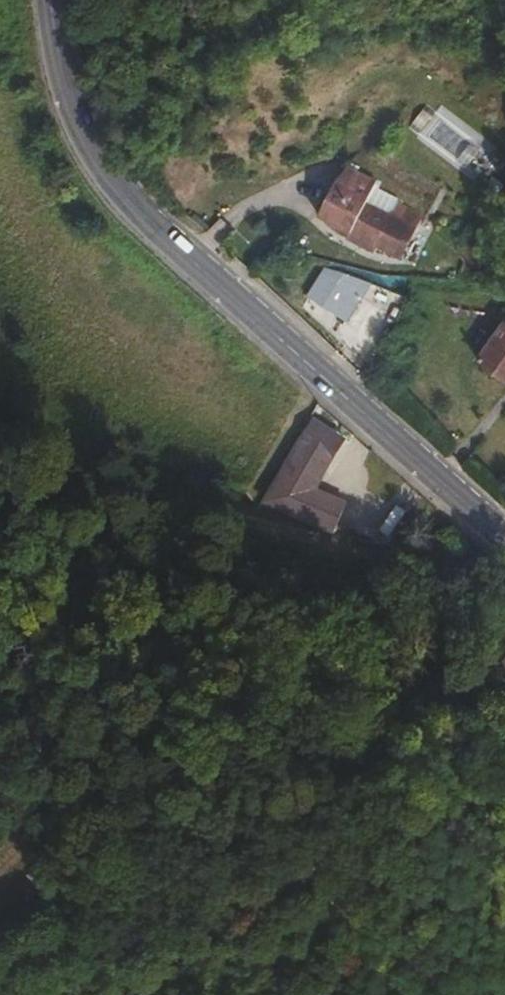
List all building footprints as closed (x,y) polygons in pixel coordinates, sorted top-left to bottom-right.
[(413,221),(365,199),(370,185),(336,178),(327,191),(318,211),(351,225),(351,229),(400,248),(413,221)] [(332,318),(346,277),(321,270),(307,311),(332,318)] [(343,322),(357,280),(346,277),(332,318),(343,322)] [(479,356),(504,374),(504,318),(479,356)] [(351,435),(318,415),(315,423),(349,440),(351,435)] [(326,486),(349,440),(315,423),(288,479),(314,493),(319,483),(326,486)]
